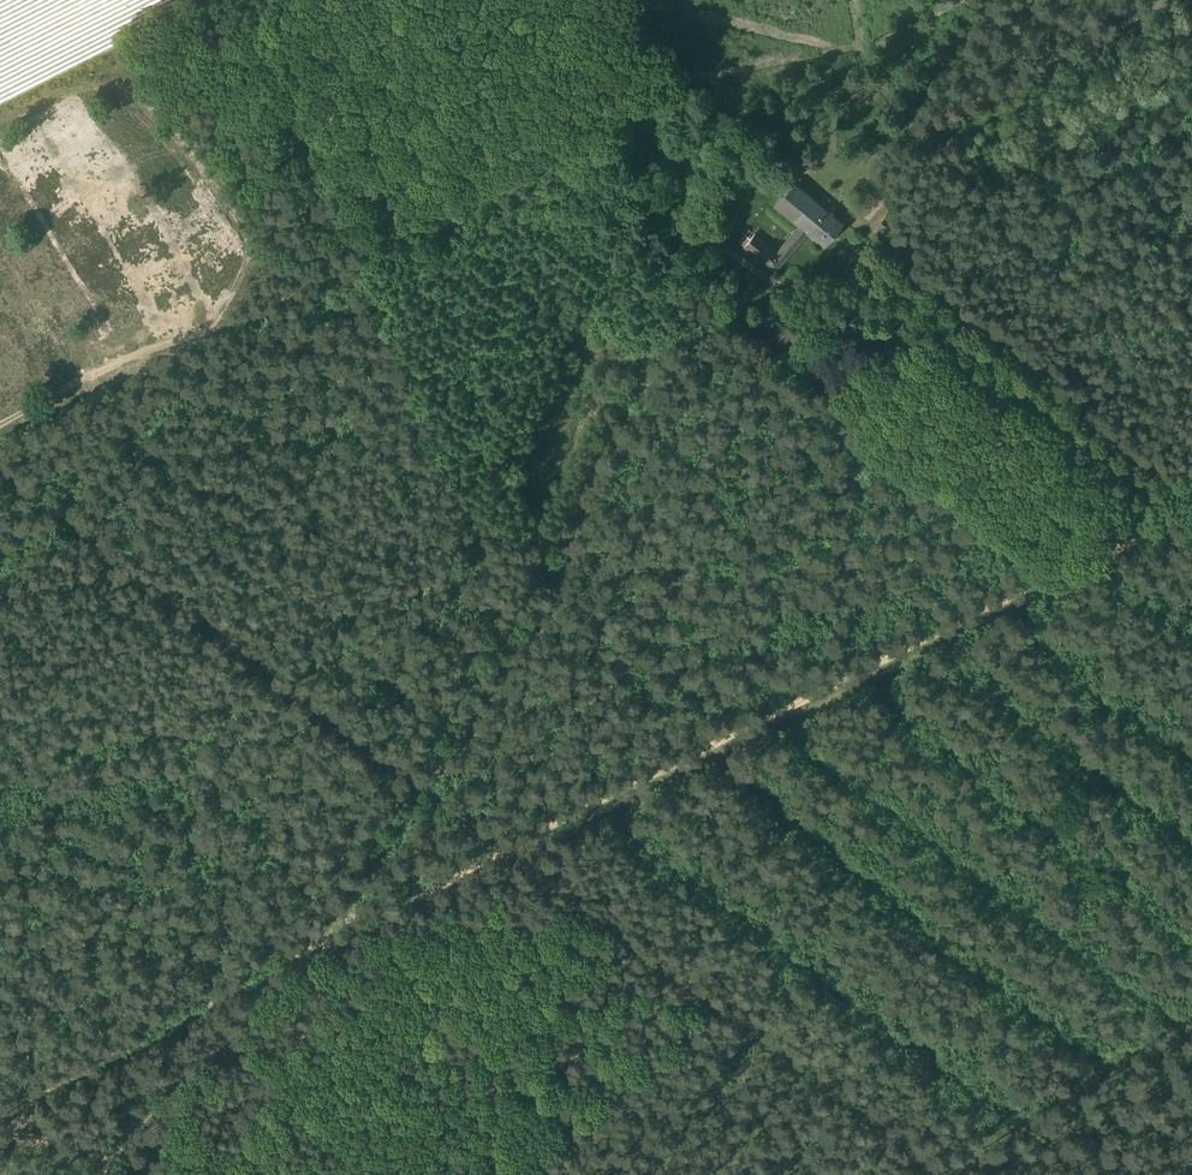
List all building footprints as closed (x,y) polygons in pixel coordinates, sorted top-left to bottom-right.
[(827,208),(795,181),(774,206),(799,227),(806,233),(827,208)] [(827,208),(806,233),(807,234),(823,247),(844,222),(827,208)] [(777,253),(754,234),(744,246),(775,272),(807,234),(806,233),(799,227),(777,253)]
